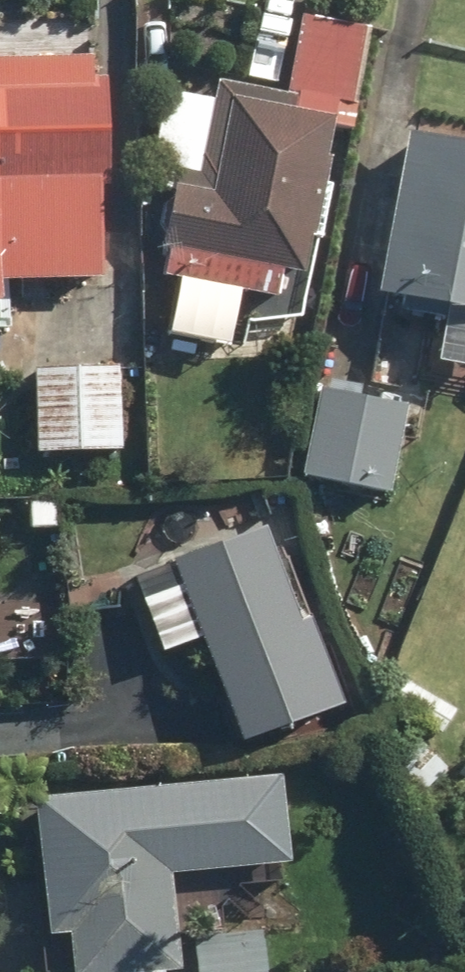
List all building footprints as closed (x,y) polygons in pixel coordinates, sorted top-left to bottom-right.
[(84,307),(83,51),(0,51),(0,308),(84,307)] [(216,91),(186,241),(297,263),(326,112),(216,91)] [(362,290),(464,311),(464,145),(394,131),(362,290)] [(112,371),(25,369),(23,457),(110,459),(112,371)] [(395,403),(309,389),(293,484),(379,498),(395,403)] [(167,591),(127,603),(144,659),(187,646),(217,747),(332,713),(276,527),(158,562),(167,591)] [(453,711),(400,676),(347,756),(415,802),(438,767),(423,757),(453,711)] [(41,971),(147,971),(146,879),(278,877),(276,781),(21,785),(23,944),(41,944),(41,971)] [(217,897),(176,896),(174,951),(188,951),(187,971),(259,971),(261,931),(215,929),(217,897)]
